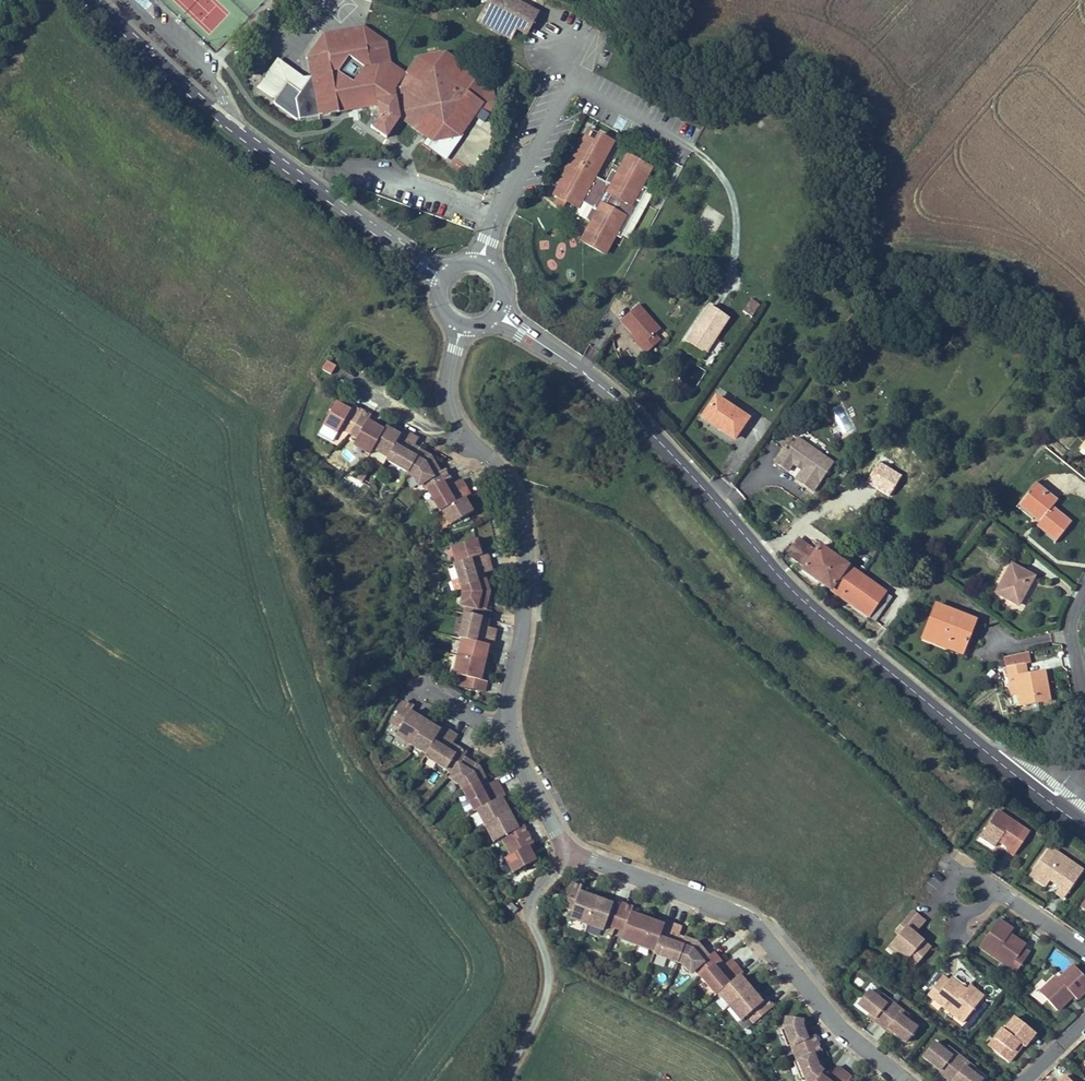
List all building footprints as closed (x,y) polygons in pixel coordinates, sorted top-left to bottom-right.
[(510,0),(490,0),(479,22),(510,38),(516,28),(527,33),(537,14),(510,0)] [(318,116),(378,105),(379,117),(372,128),(387,137),(400,118),(432,141),(444,125),(472,120),(484,103),(478,75),(485,65),(462,50),(456,59),(445,52),(417,57),(405,73),(391,63),(387,43),(364,27),(324,34),(308,57),(311,76),(318,116)] [(277,59),(257,86),(275,99),(288,81),(301,91),(296,98),(300,119),(318,116),(311,76),(303,78),(277,59)] [(288,81),(275,99),(273,102),(297,120),(300,119),(296,98),(301,91),(288,81)] [(472,120),(444,125),(432,141),(460,136),(472,120)] [(590,151),(580,146),(553,198),(557,200),(553,207),(561,211),(568,198),(580,204),(591,210),(596,213),(590,225),(581,242),(605,254),(614,237),(625,217),(620,215),(625,205),(630,207),(639,190),(650,170),(625,158),(615,178),(609,190),(603,187),(592,181),(611,146),(596,139),(593,145),(590,151)] [(593,145),(583,140),(580,146),(590,151),(593,145)] [(609,175),(603,187),(609,190),(615,178),(609,175)] [(625,217),(614,237),(620,240),(645,193),(639,190),(630,207),(625,205),(620,215),(625,217)] [(568,198),(561,211),(573,217),(580,204),(568,198)] [(596,213),(591,210),(585,222),(590,225),(596,213)] [(760,305),(751,299),(743,311),(752,317),(760,305)] [(660,330),(638,305),(620,321),(632,335),(642,345),(640,347),(646,354),(660,341),(655,335),(660,330)] [(729,318),(710,305),(687,341),(706,354),(729,318)] [(630,337),(640,347),(642,345),(632,335),(630,337)] [(321,370),(332,373),(335,363),(325,360),(321,370)] [(677,390),(693,395),(702,369),(686,363),(677,390)] [(749,420),(714,396),(704,411),(702,413),(712,420),(710,422),(736,440),(749,420)] [(365,406),(356,401),(353,406),(339,398),(326,419),(341,427),(344,422),(352,427),(365,406)] [(379,421),(371,416),(374,411),(365,406),(352,427),(361,432),(357,439),(373,449),(386,428),(381,425),(380,427),(377,425),(379,421)] [(702,413),(701,416),(710,422),(712,420),(702,413)] [(400,436),(386,428),(373,449),(388,457),(394,446),(402,450),(411,435),(403,430),(400,436)] [(412,452),(418,439),(411,435),(402,450),(394,446),(388,457),(386,460),(408,472),(417,459),(414,457),(416,454),(412,452)] [(774,462),(788,471),(792,464),(801,470),(795,479),(813,492),(832,463),(797,439),(788,452),(783,449),(774,462)] [(438,473),(428,455),(419,450),(416,454),(414,457),(417,459),(408,472),(413,475),(419,485),(424,482),(428,490),(444,480),(449,477),(445,470),(438,473)] [(461,480),(448,487),(444,480),(428,490),(440,512),(443,510),(454,504),(450,496),(465,488),(461,480)] [(1035,484),(1029,491),(1031,493),(1037,486),(1035,484)] [(1029,491),(1021,502),(1037,514),(1038,513),(1043,517),(1040,522),(1037,526),(1054,539),(1060,531),(1063,533),(1071,523),(1052,508),(1057,501),(1037,486),(1031,493),(1029,491)] [(472,512),(464,498),(470,495),(465,488),(450,496),(454,504),(443,510),(451,525),(472,512)] [(1037,514),(1021,502),(1018,505),(1040,522),(1043,517),(1038,513),(1037,514)] [(920,539),(928,534),(918,516),(909,522),(920,539)] [(1060,531),(1054,539),(1056,541),(1063,533),(1060,531)] [(885,593),(819,546),(815,551),(797,539),(787,553),(805,566),(802,570),(868,616),(885,593)] [(480,555),(475,540),(452,547),(457,563),(470,559),(472,567),(489,562),(486,553),(480,555)] [(489,562),(472,567),(470,559),(457,563),(454,564),(462,588),(477,584),(477,581),(480,580),(478,575),(492,571),(489,562)] [(996,592),(1018,605),(1034,577),(1011,564),(996,592)] [(483,609),(488,589),(485,579),(480,580),(477,581),(477,584),(462,588),(464,594),(461,605),(466,606),(465,614),(483,618),(489,620),(491,611),(483,609)] [(892,597),(885,593),(868,616),(875,621),(892,597)] [(922,638),(936,644),(938,638),(964,648),(975,620),(936,605),(922,638)] [(481,626),(482,623),(483,618),(465,614),(459,639),(462,639),(475,642),(476,636),(476,634),(494,638),(496,629),(481,626)] [(494,638),(476,634),(476,636),(475,642),(462,639),(458,656),(482,661),(485,645),(492,647),(494,638)] [(936,644),(962,654),(964,648),(938,638),(936,644)] [(926,652),(921,662),(927,665),(932,656),(926,652)] [(482,661),(458,656),(454,674),(462,676),(460,686),(484,691),(486,681),(480,680),(482,670),(477,669),(478,666),(481,666),(482,661)] [(1019,706),(1050,701),(1045,670),(1027,673),(1025,664),(1006,667),(1011,695),(1017,694),(1019,706)] [(419,723),(416,722),(418,717),(410,712),(413,707),(404,702),(391,723),(400,728),(396,735),(412,745),(425,724),(420,721),(419,723)] [(438,733),(425,724),(412,745),(426,754),(433,743),(440,747),(449,732),(442,727),(438,733)] [(449,749),(457,737),(449,732),(440,747),(433,743),(426,754),(425,756),(446,769),(456,753),(449,749)] [(480,770),(463,759),(467,753),(459,748),(456,753),(446,769),(453,774),(450,778),(460,784),(463,789),(477,781),(478,784),(481,782),(485,780),(480,770)] [(496,780),(484,787),(481,782),(478,784),(477,781),(463,789),(475,812),(477,810),(489,804),(485,797),(500,788),(496,780)] [(507,813),(499,799),(505,796),(500,788),(485,797),(489,804),(477,810),(485,825),(507,813)] [(995,847),(999,842),(1001,839),(1011,845),(1008,848),(1007,851),(1014,856),(1029,833),(997,812),(981,837),(995,847)] [(517,829),(513,820),(509,822),(507,819),(509,818),(507,813),(485,825),(494,842),(501,838),(506,846),(528,834),(523,826),(517,829)] [(533,844),(528,834),(506,846),(511,855),(506,858),(513,873),(535,861),(527,847),(533,844)] [(1011,845),(1001,839),(999,842),(1008,848),(1011,845)] [(1064,899),(1083,871),(1049,848),(1030,876),(1046,886),(1051,879),(1061,886),(1056,893),(1064,899)] [(588,924),(596,901),(591,899),(590,902),(587,900),(589,896),(580,893),(582,887),(572,883),(563,906),(573,910),(571,915),(580,918),(579,921),(588,924)] [(611,906),(596,901),(588,924),(603,930),(605,924),(615,927),(623,904),(613,901),(611,906)] [(633,908),(623,904),(615,927),(624,931),(622,936),(632,939),(630,942),(639,945),(647,922),(642,920),(641,923),(638,922),(640,917),(631,914),(633,908)] [(913,968),(930,949),(922,942),(920,944),(917,941),(919,939),(914,935),(925,922),(912,911),(901,924),(905,927),(890,944),(899,951),(897,954),(913,968)] [(1013,931),(998,920),(980,946),(1002,962),(1005,958),(1012,963),(1009,967),(1017,972),(1029,954),(1023,950),(1026,946),(1013,938),(1010,942),(1007,939),(1010,935),(1013,931)] [(647,922),(639,945),(655,951),(659,938),(667,941),(673,925),(665,922),(662,928),(647,922)] [(682,943),(677,941),(679,936),(682,928),(673,925),(667,941),(659,938),(655,951),(654,953),(678,962),(683,947),(681,946),(682,943)] [(714,963),(719,960),(713,952),(707,957),(699,947),(700,946),(697,943),(684,938),(682,943),(681,946),(683,947),(678,962),(683,964),(690,973),(694,969),(700,976),(714,963)] [(1005,958),(1002,962),(1009,967),(1012,963),(1005,958)] [(700,976),(716,995),(718,993),(728,984),(723,978),(736,967),(730,959),(723,965),(719,969),(714,963),(700,976)] [(719,969),(723,965),(719,960),(714,963),(719,969)] [(1073,966),(1058,979),(1056,977),(1047,985),(1050,989),(1043,995),(1057,1010),(1067,1001),(1064,999),(1070,993),(1073,996),(1076,1000),(1084,992),(1084,979),(1073,966)] [(742,974),(736,967),(723,978),(728,984),(718,993),(729,1006),(748,990),(737,978),(742,974)] [(959,992),(962,988),(950,978),(948,982),(942,977),(928,995),(935,1000),(931,1005),(938,1010),(942,1005),(964,1022),(983,997),(969,986),(966,990),(962,995),(959,992)] [(1050,989),(1047,985),(1040,992),(1043,995),(1050,989)] [(748,990),(729,1006),(735,1013),(737,1011),(743,1019),(748,1015),(754,1023),(773,1007),(766,999),(761,1003),(755,995),(751,999),(749,996),(751,994),(748,990)] [(877,1017),(883,1021),(895,1006),(881,996),(878,999),(867,991),(857,1004),(869,1014),(875,1019),(877,1017)] [(1064,999),(1067,1001),(1073,996),(1070,993),(1064,999)] [(895,1006),(883,1021),(889,1026),(887,1028),(894,1033),(906,1043),(916,1029),(906,1021),(909,1017),(895,1006)] [(737,1011),(735,1013),(741,1021),(743,1019),(737,1011)] [(875,1019),(869,1014),(867,1016),(880,1025),(883,1021),(877,1017),(875,1019)] [(806,1038),(804,1033),(802,1028),(800,1028),(802,1020),(786,1018),(785,1028),(791,1045),(794,1053),(817,1044),(814,1035),(806,1038)] [(1022,1046),(1024,1047),(1035,1033),(1015,1018),(1004,1031),(1002,1029),(994,1039),(998,1042),(992,1050),(1009,1062),(1017,1052),(1014,1050),(1019,1043),(1022,1046)] [(892,1035),(894,1033),(887,1028),(889,1026),(883,1021),(880,1025),(892,1035)] [(787,1047),(791,1045),(785,1028),(780,1030),(787,1047)] [(998,1042),(994,1039),(988,1047),(992,1050),(998,1042)] [(943,1068),(949,1073),(961,1058),(947,1047),(944,1051),(933,1043),(923,1056),(935,1065),(941,1071),(943,1068)] [(1022,1046),(1019,1043),(1014,1050),(1017,1052),(1022,1046)] [(816,1067),(817,1065),(815,1059),(813,1055),(820,1052),(817,1044),(794,1053),(797,1060),(804,1077),(809,1080),(815,1080),(821,1073),(823,1072),(820,1070),(816,1067)] [(949,1073),(955,1078),(953,1080),(954,1080),(982,1080),(971,1073),(974,1069),(961,1058),(949,1073)] [(804,1077),(797,1060),(793,1062),(800,1079),(804,1077)] [(949,1073),(943,1068),(941,1071),(935,1065),(933,1067),(946,1077),(949,1073)] [(837,1067),(830,1076),(828,1078),(821,1073),(815,1080),(837,1080),(844,1073),(837,1067)] [(851,1078),(844,1073),(837,1080),(849,1080),(851,1078)]
